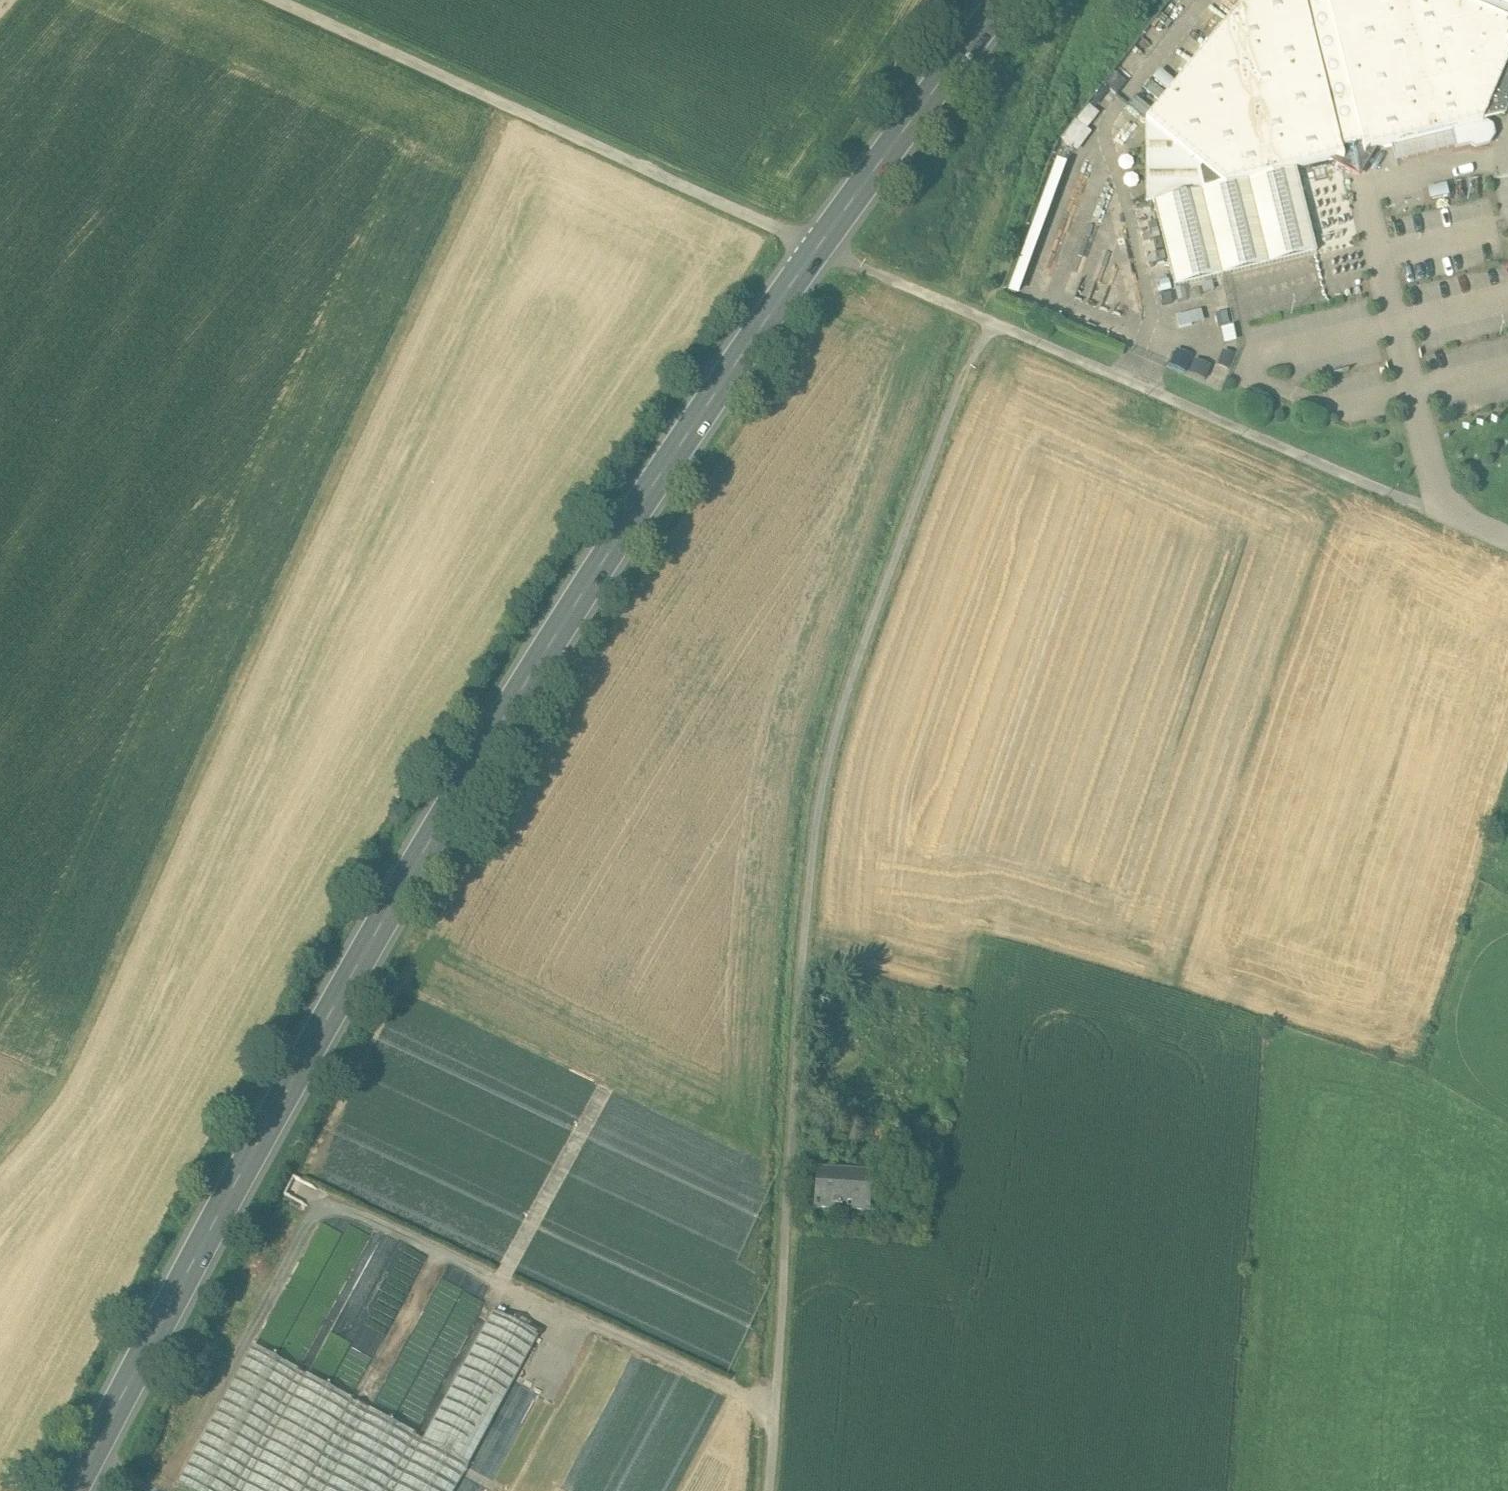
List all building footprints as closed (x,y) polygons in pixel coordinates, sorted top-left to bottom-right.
[(1145,122),(1146,203),(1153,202),(1174,287),(1316,252),(1295,168),(1452,130),(1483,123),(1483,122),(1507,63),(1507,24),(1453,0),(1245,0),(1145,122)] [(1507,24),(1507,0),(1453,0),(1507,24)] [(1483,123),(1452,130),(1456,147),(1470,143),(1475,146),(1488,143),(1493,135),(1491,127),(1483,122),(1483,123)] [(872,1172),(816,1169),(814,1209),(870,1212),(872,1172)] [(252,1345),(177,1484),(190,1490),(453,1490),(514,1379),(538,1335),(493,1310),(423,1439),(252,1345)] [(498,1472),(507,1440),(486,1435),(477,1467),(498,1472)]
